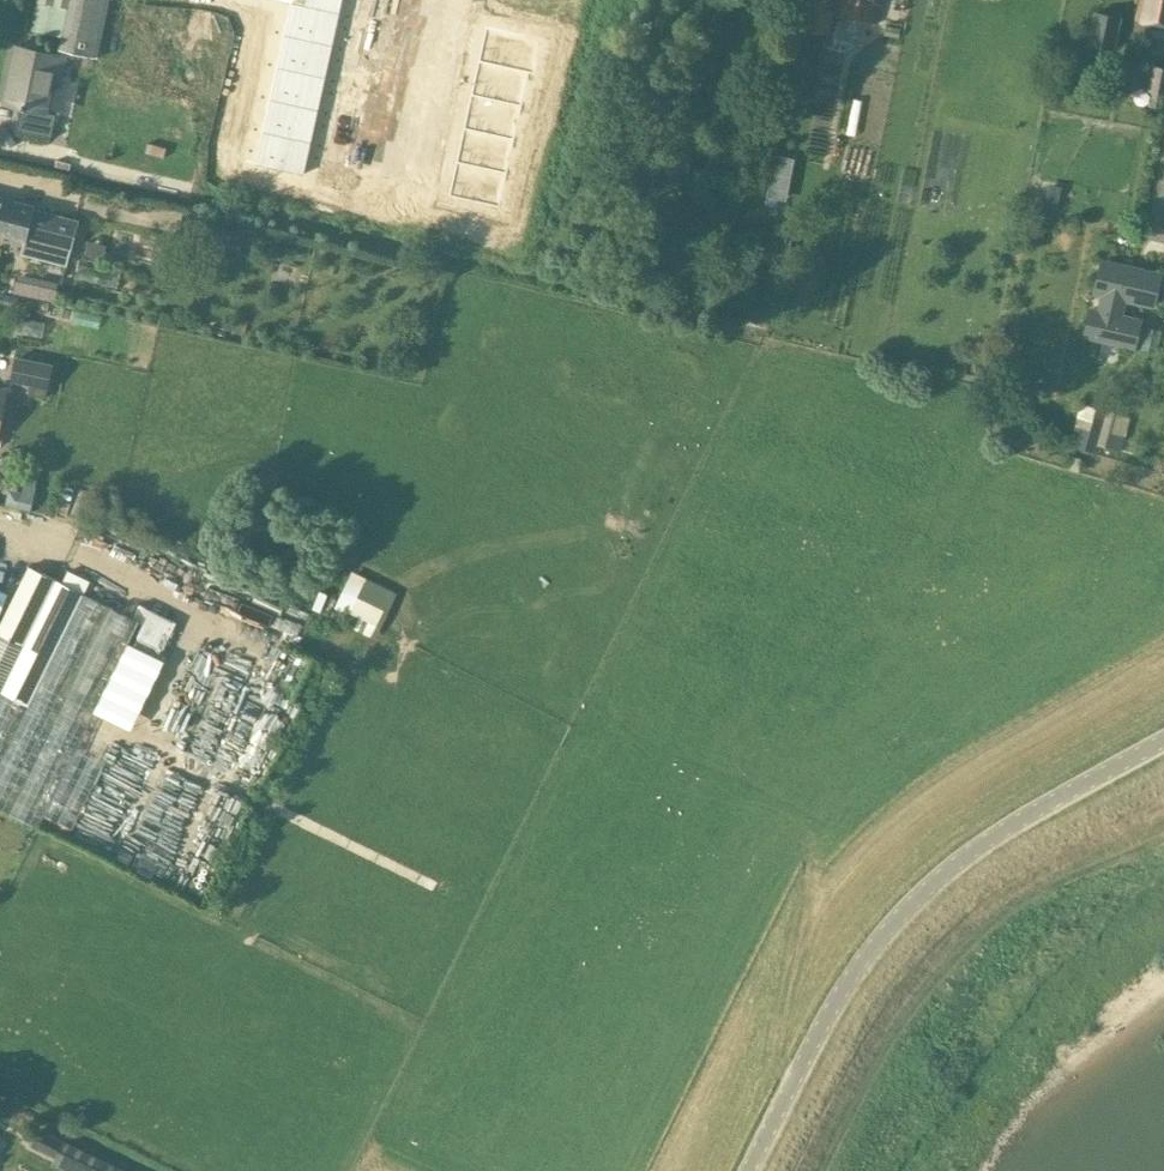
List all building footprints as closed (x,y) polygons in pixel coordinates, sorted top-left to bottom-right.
[(291,1),(258,152),(255,164),(305,175),(310,156),(313,143),(317,124),(320,111),(324,92),(327,79),(331,59),(334,46),(338,27),(341,14),(344,0),(288,0),(291,1)] [(832,13),(835,0),(811,0),(810,8),(806,27),(828,32),(832,13)] [(832,13),(879,22),(884,0),(835,0),(832,13)] [(1138,20),(1163,25),(1163,0),(1141,0),(1138,20)] [(1088,42),(1115,48),(1122,15),(1094,9),(1088,42)] [(486,26),(479,61),(530,72),(537,37),(486,26)] [(56,74),(62,75),(67,55),(17,44),(5,102),(22,105),(16,130),(51,138),(57,112),(48,110),(56,74)] [(522,106),(530,72),(479,61),(471,94),(522,106)] [(1148,89),(1163,92),(1163,65),(1153,63),(1148,89)] [(811,121),(821,77),(789,70),(780,113),(811,121)] [(522,106),(471,94),(464,128),(515,139),(522,106)] [(464,128),(457,162),(508,173),(515,139),(464,128)] [(787,199),(796,158),(778,155),(769,196),(787,199)] [(500,208),(508,173),(457,162),(449,197),(500,208)] [(67,263),(79,217),(35,206),(35,204),(0,195),(0,232),(27,238),(23,252),(67,263)] [(89,239),(86,256),(100,258),(103,241),(89,239)] [(1137,347),(1143,319),(1123,314),(1127,298),(1153,304),(1161,272),(1103,259),(1096,291),(1102,292),(1099,308),(1092,307),(1085,335),(1137,347)] [(17,270),(12,289),(54,300),(59,281),(17,270)] [(1140,348),(1158,353),(1163,328),(1145,323),(1140,348)] [(56,365),(18,358),(14,382),(51,389),(56,365)] [(1122,450),(1127,432),(1112,427),(1114,419),(1106,416),(1107,410),(1092,405),(1092,403),(1081,401),(1069,442),(1096,450),(1098,443),(1122,450)] [(0,615),(0,805),(45,824),(127,631),(164,646),(177,618),(139,602),(134,613),(85,592),(91,578),(68,568),(64,579),(23,561),(0,615)] [(337,607),(359,614),(355,628),(379,636),(395,585),(349,571),(337,607)] [(225,789),(203,826),(223,837),(244,800),(225,789)] [(64,1137),(51,1162),(68,1170),(113,1170),(116,1164),(64,1137)]
